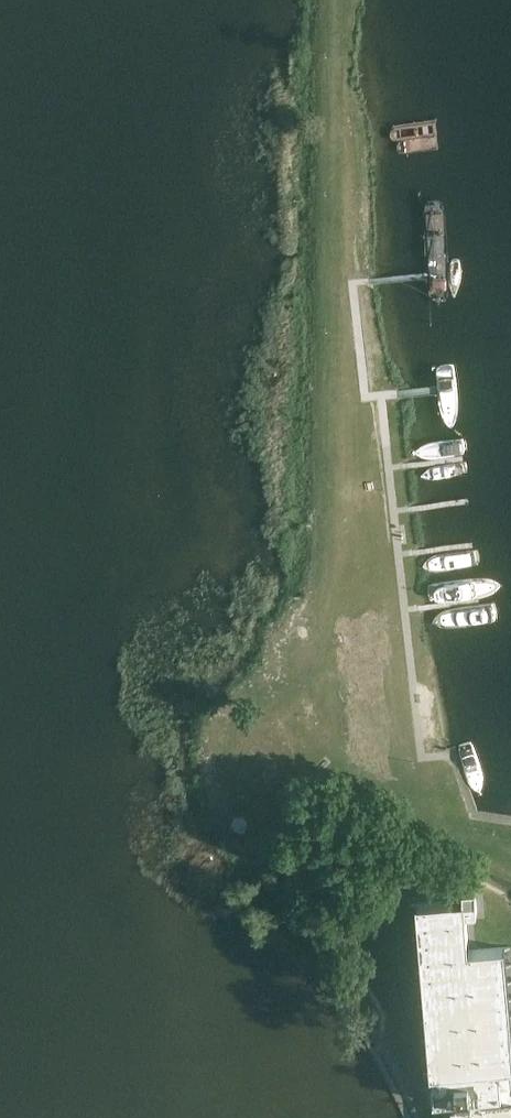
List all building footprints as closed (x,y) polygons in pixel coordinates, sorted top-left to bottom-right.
[(418,904),(418,906),(432,1073),(440,1073),(440,1083),(433,1083),(434,1101),(457,1099),(458,1110),(455,1110),(453,1110),(454,1117),(510,1117),(510,1032),(504,949),(499,949),(498,948),(468,951),(465,912),(477,911),(475,892),(463,893),(464,901),(423,904),(418,904)]
